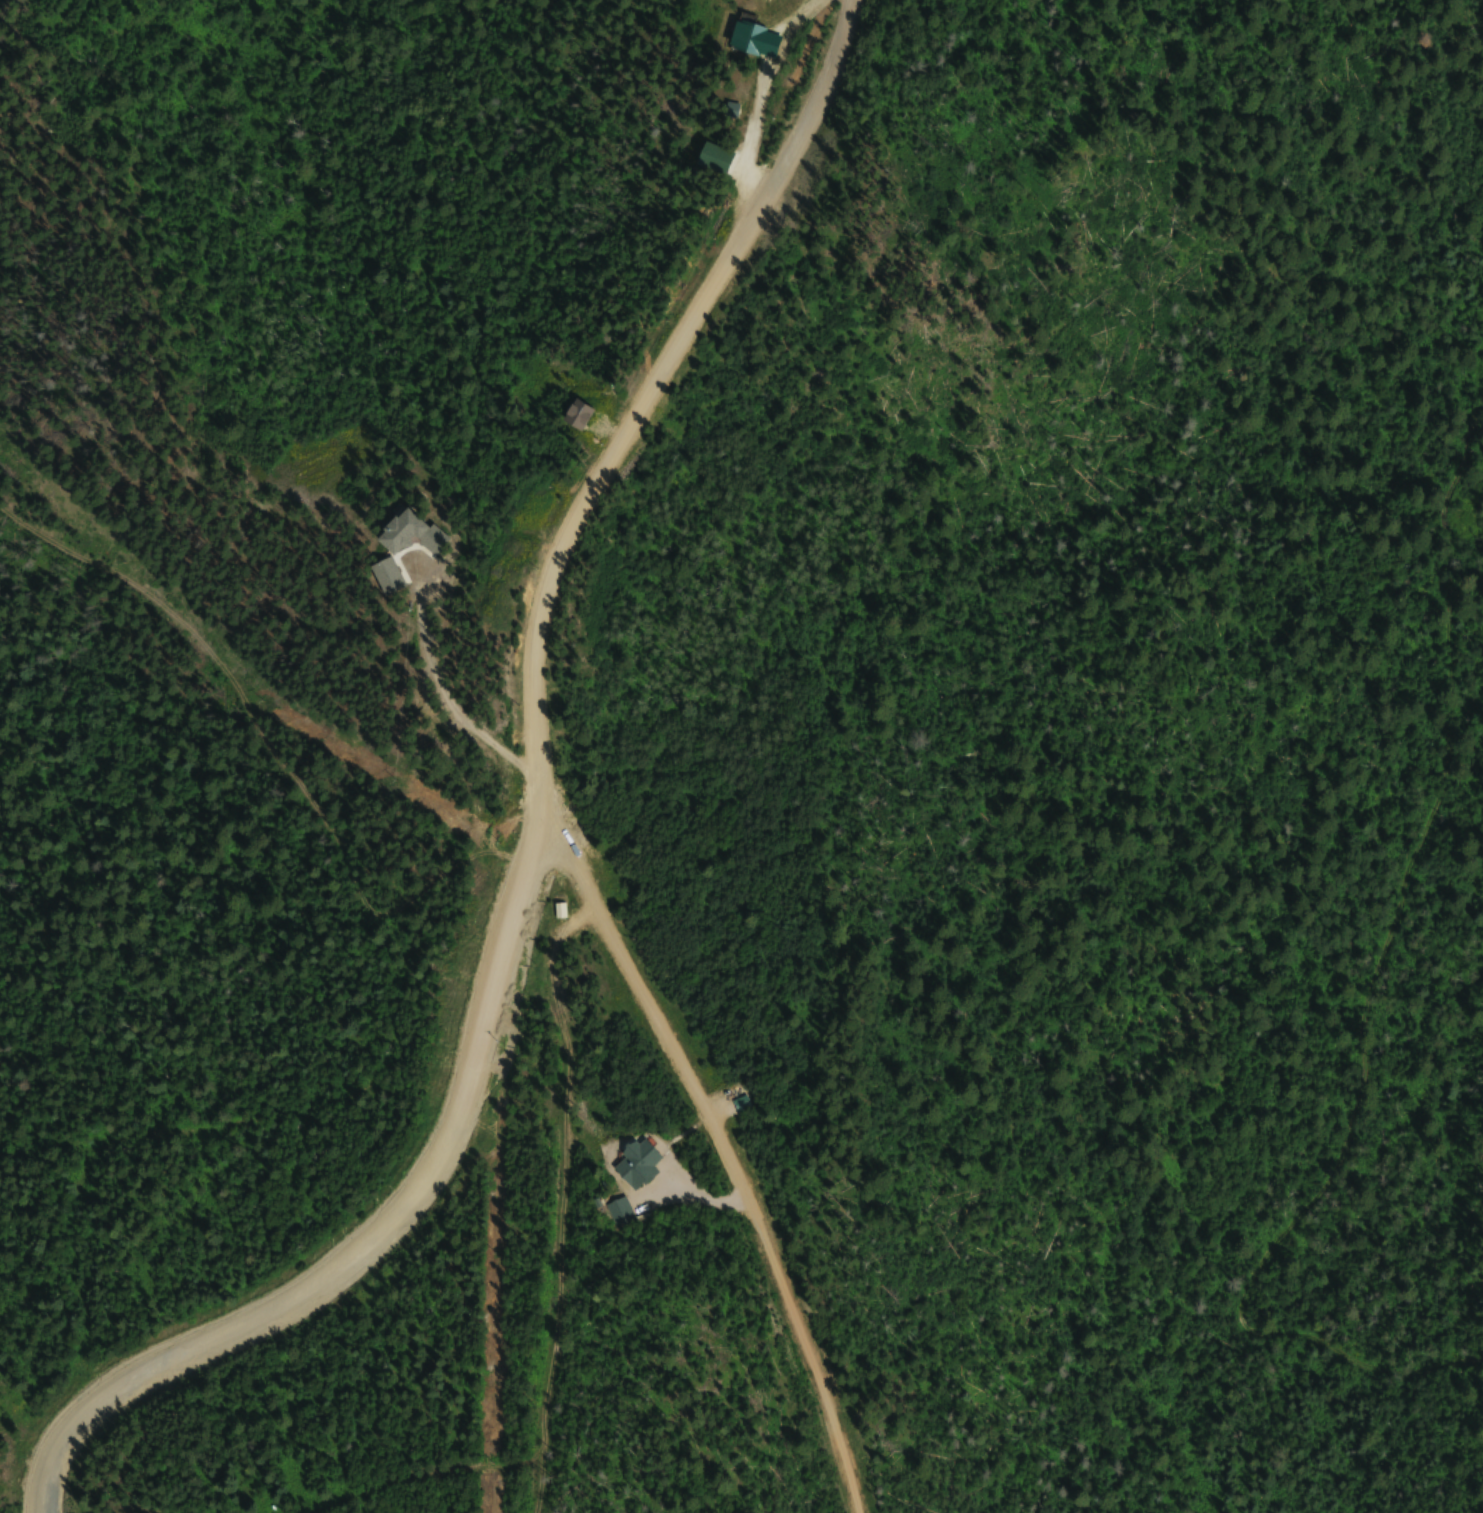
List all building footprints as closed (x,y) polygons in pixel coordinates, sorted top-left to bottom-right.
[(774,60),(781,34),(735,22),(728,49),(774,60)] [(726,117),(736,118),(737,105),(727,104),(726,117)] [(565,904),(555,904),(555,918),(565,918),(565,904)] [(657,1173),(652,1166),(661,1159),(645,1140),(637,1146),(636,1144),(611,1165),(633,1193),(657,1173)] [(605,1205),(615,1229),(635,1220),(625,1197),(605,1205)]
